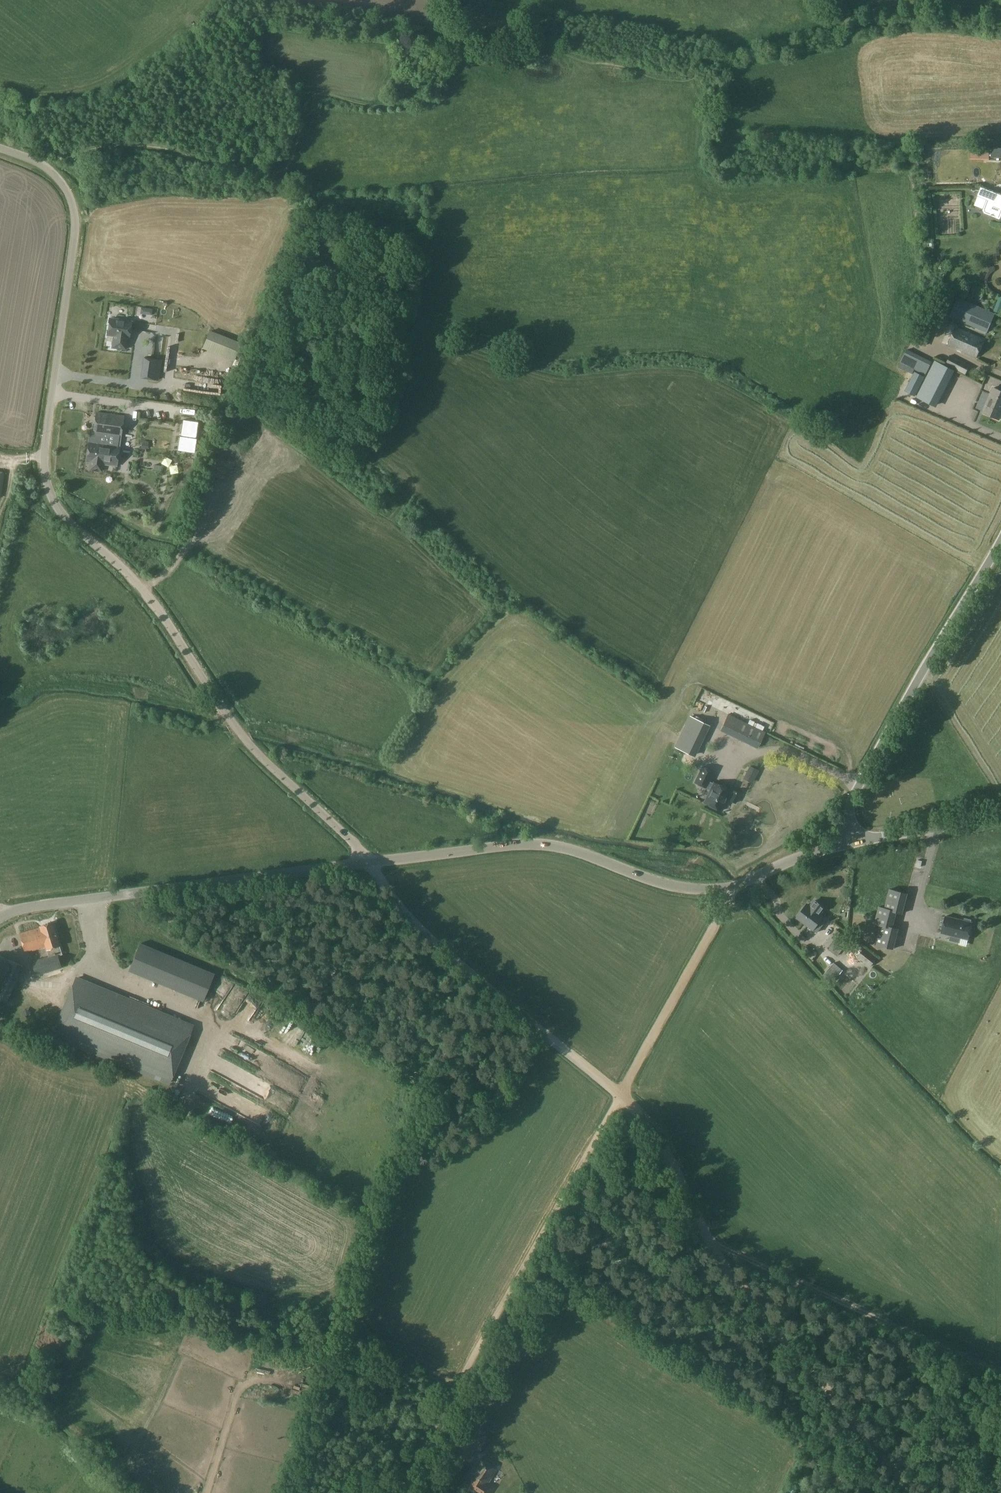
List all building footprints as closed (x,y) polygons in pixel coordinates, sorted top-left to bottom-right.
[(989,148),(971,147),(970,159),(989,160),(989,157),(989,148)] [(985,189),(981,188),(978,196),(987,199),(984,210),(985,213),(996,217),(1000,219),(1000,195),(985,189)] [(987,333),(995,313),(958,297),(949,317),(987,333)] [(129,338),(131,322),(110,319),(108,335),(114,336),(112,347),(125,349),(127,337),(129,338)] [(948,346),(976,358),(984,339),(956,327),(948,346)] [(210,330),(202,348),(234,361),(242,343),(210,330)] [(928,336),(917,331),(913,340),(924,345),(928,336)] [(925,375),(932,361),(907,349),(900,363),(915,370),(925,375)] [(950,355),(945,365),(953,368),(965,375),(970,365),(950,355)] [(141,378),(157,380),(160,360),(144,358),(141,378)] [(935,361),(916,397),(934,406),(952,370),(935,361)] [(915,370),(900,363),(897,368),(912,376),(915,370)] [(924,377),(914,372),(905,391),(915,396),(924,377)] [(981,400),(986,384),(971,379),(966,396),(981,400)] [(982,412),(999,419),(1000,414),(1000,391),(993,388),(982,412)] [(86,462),(105,464),(117,466),(124,417),(96,413),(93,432),(90,431),(86,462)] [(198,422),(183,420),(178,450),(194,452),(198,422)] [(728,715),(721,729),(757,747),(764,732),(728,715)] [(690,717),(676,747),(684,751),(690,738),(699,742),(707,725),(690,717)] [(750,766),(745,776),(753,780),(758,770),(750,766)] [(733,790),(732,792),(714,783),(713,785),(708,782),(713,772),(702,767),(695,783),(705,788),(706,787),(710,789),(704,803),(721,811),(727,800),(735,804),(740,794),(733,790)] [(905,885),(908,873),(901,872),(899,884),(905,885)] [(907,894),(889,889),(885,908),(879,907),(874,924),(881,925),(875,946),(894,951),(899,930),(893,929),(897,912),(902,913),(907,894)] [(807,905),(798,916),(805,921),(806,920),(809,923),(807,925),(813,930),(823,917),(820,914),(824,908),(815,900),(810,907),(807,905)] [(946,916),(942,933),(950,935),(949,941),(959,943),(960,937),(968,939),(972,923),(971,922),(971,920),(965,918),(964,920),(946,916)] [(60,945),(59,945),(52,923),(40,926),(40,928),(19,934),(25,953),(46,947),(47,949),(46,949),(48,956),(49,959),(59,956),(63,955),(60,945)] [(837,956),(850,940),(836,929),(824,944),(837,956)] [(123,962),(123,971),(199,999),(201,999),(202,987),(187,981),(199,982),(201,976),(201,966),(149,947),(152,947),(139,942),(135,942),(134,946),(134,943),(129,957),(125,957),(123,962)] [(867,965),(870,967),(877,958),(864,948),(857,957),(867,965)] [(843,951),(840,954),(848,960),(851,956),(843,951)] [(6,1003),(23,966),(0,955),(0,1000),(6,1003)] [(48,956),(32,961),(36,976),(62,968),(59,956),(49,959),(48,956)] [(831,966),(825,973),(834,981),(840,975),(831,966)] [(192,1026),(76,978),(53,1035),(169,1083),(192,1026)] [(207,1075),(208,1062),(200,1061),(199,1074),(207,1075)] [(176,1073),(180,1085),(186,1083),(183,1071),(176,1073)] [(285,1118),(272,1114),(268,1126),(281,1130),(285,1118)] [(471,1435),(463,1430),(455,1444),(463,1449),(471,1435)] [(488,1483),(496,1470),(479,1459),(465,1483),(482,1492),(491,1492),(494,1487),(488,1483)]
